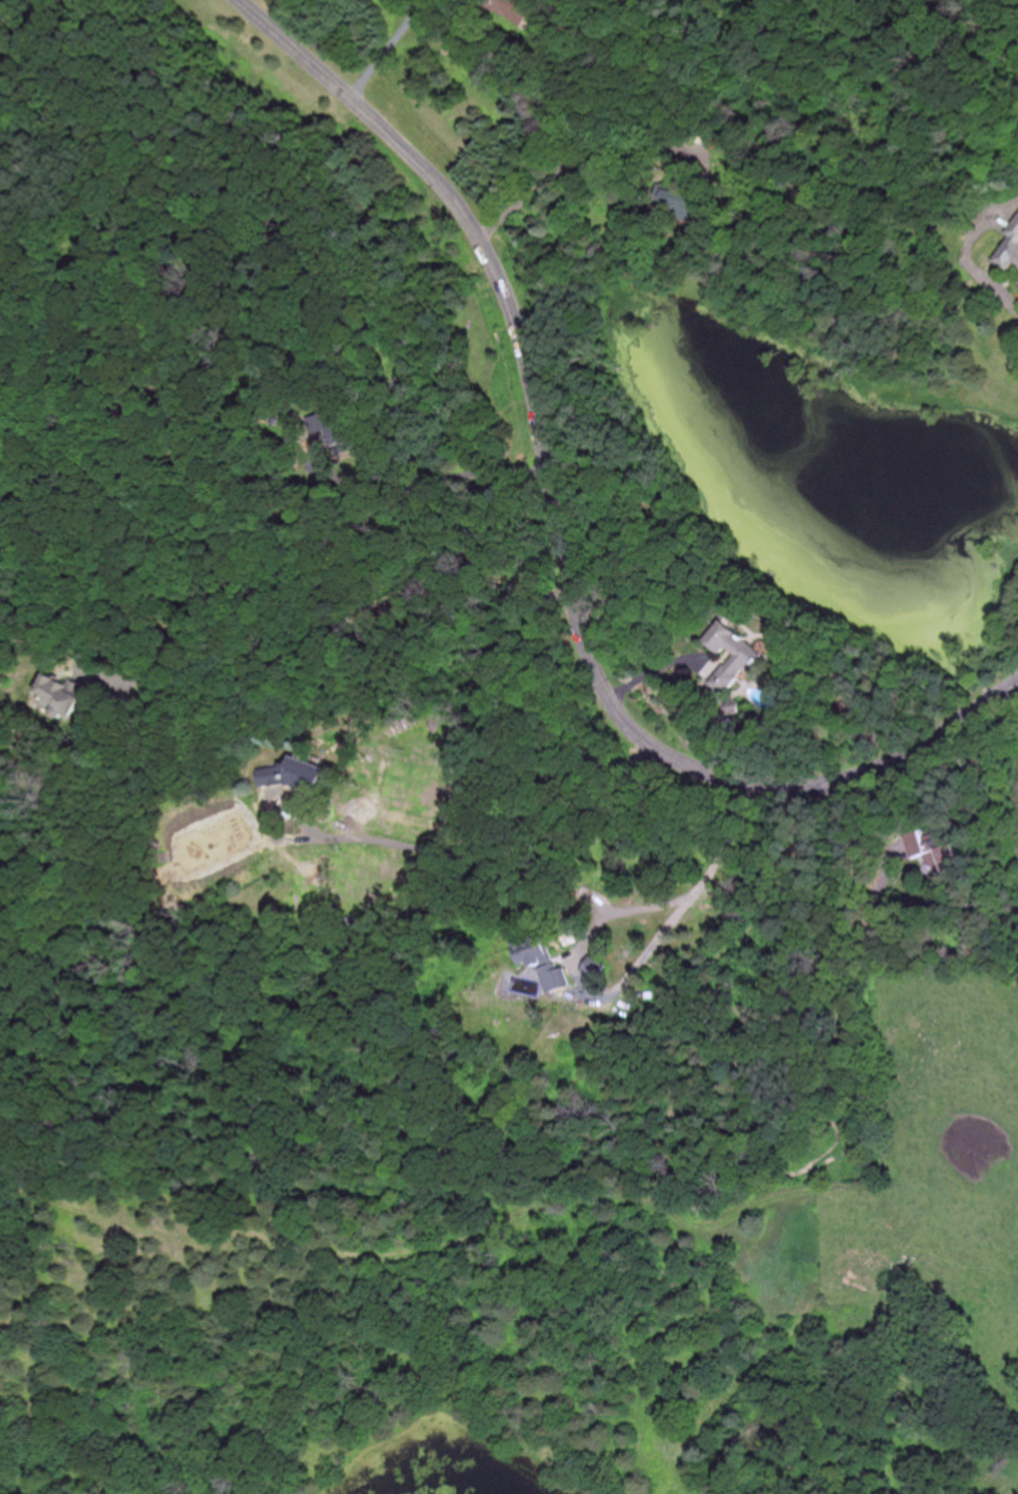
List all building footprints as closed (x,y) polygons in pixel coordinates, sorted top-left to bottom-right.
[(486,4),(525,24),(535,5),(526,0),(486,0),(486,4)] [(1004,233),(1007,238),(995,256),(995,261),(1009,270),(1013,264),(1017,264),(1017,211),(1004,233)] [(705,640),(729,658),(717,673),(734,686),(762,650),(722,619),(705,640)] [(74,714),(87,691),(49,669),(36,692),(74,714)] [(264,773),(262,778),(322,797),(331,769),(295,758),(292,768),(285,765),(281,778),(264,773)] [(906,834),(913,858),(921,855),(925,867),(945,860),(949,871),(966,866),(955,835),(930,843),(925,828),(906,834)] [(506,969),(505,988),(507,995),(533,995),(570,985),(565,967),(555,967),(545,932),(516,940),(516,949),(519,962),(519,966),(506,969)]
